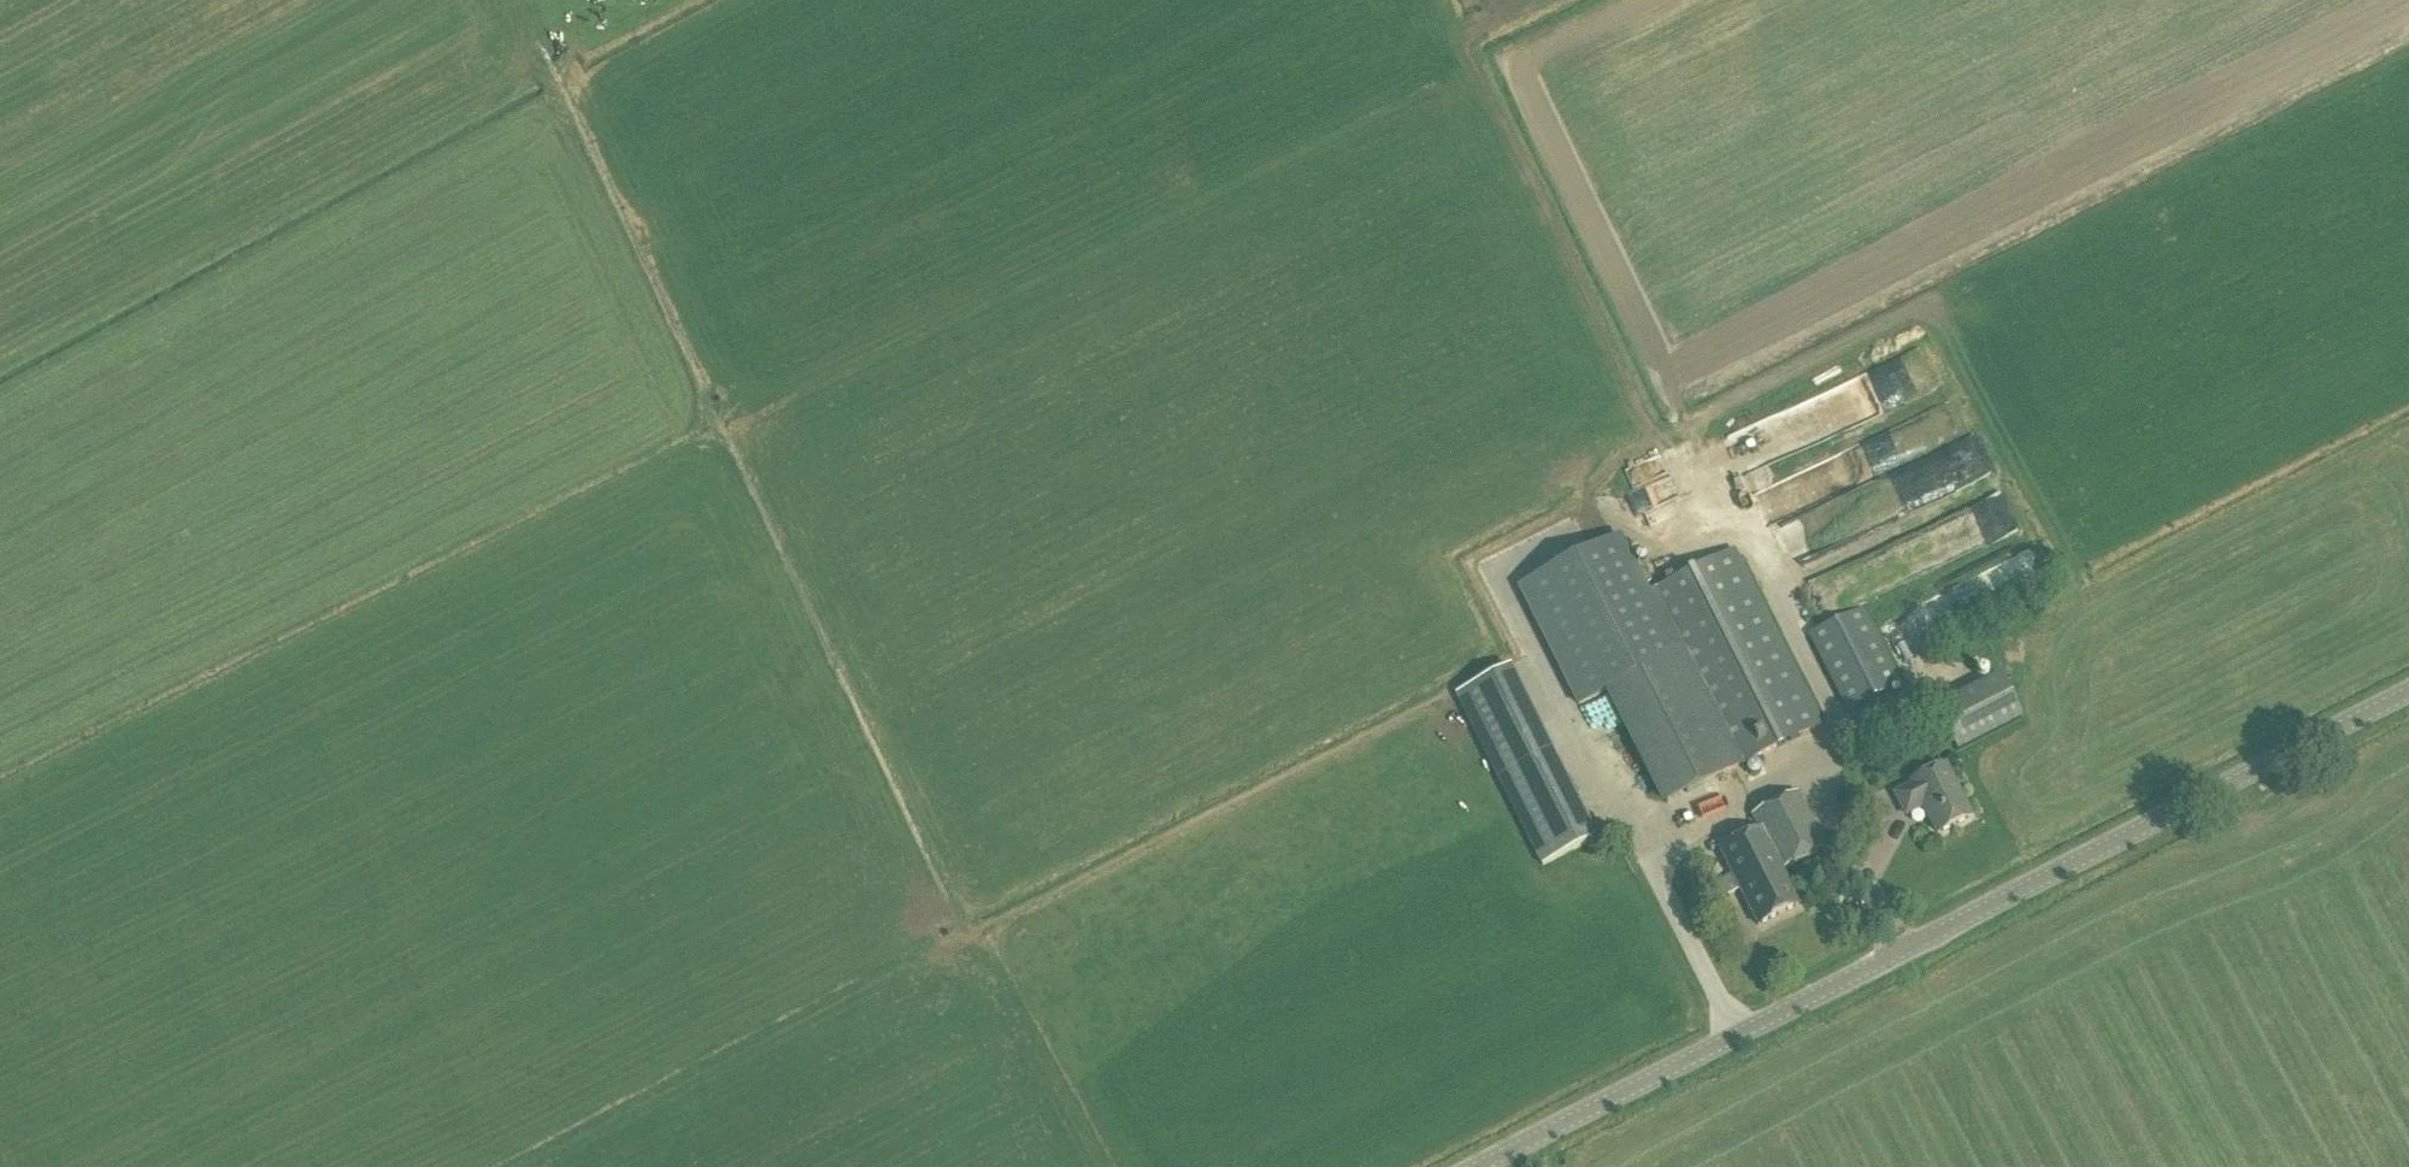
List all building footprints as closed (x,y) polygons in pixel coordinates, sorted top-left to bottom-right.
[(1960,489),(1995,474),(1983,447),(1948,462),(1960,489)] [(1667,485),(1675,502),(1687,496),(1678,479),(1667,485)] [(1803,563),(1917,513),(1903,480),(1789,531),(1803,563)] [(1946,517),(1860,557),(1868,573),(1898,558),(1906,573),(1960,548),(1946,517)] [(1660,576),(1688,564),(1676,537),(1664,542),(1660,534),(1645,540),(1660,576)] [(1610,688),(1669,804),(1824,725),(1736,550),(1646,594),(1677,655),(1610,688)] [(1643,619),(1643,618),(1642,612),(1639,604),(1636,597),(1633,594),(1627,589),(1622,587),(1615,585),(1608,584),(1601,585),(1595,586),(1590,589),(1584,594),(1577,604),(1575,611),(1574,618),(1575,625),(1577,633),(1579,637),(1584,643),(1589,647),(1595,650),(1601,652),(1608,653),(1615,652),(1622,650),(1627,647),(1633,643),(1637,638),(1639,633),(1642,626),(1643,619)] [(1809,636),(1847,712),(1902,685),(1864,609),(1809,636)] [(1934,621),(1906,626),(1910,655),(1939,651),(1934,621)] [(1936,708),(1958,751),(2023,719),(2001,675),(1936,708)] [(1489,756),(1544,865),(1599,839),(1542,729),(1489,756)] [(1945,745),(1940,735),(1929,740),(1934,750),(1945,745)] [(1897,794),(1907,814),(1924,805),(1939,834),(1972,817),(1945,765),(1913,782),(1914,785),(1897,794)] [(1700,864),(1716,899),(1727,893),(1729,897),(1742,890),(1760,925),(1798,905),(1781,871),(1827,848),(1798,793),(1752,816),(1761,833),(1700,864)]
